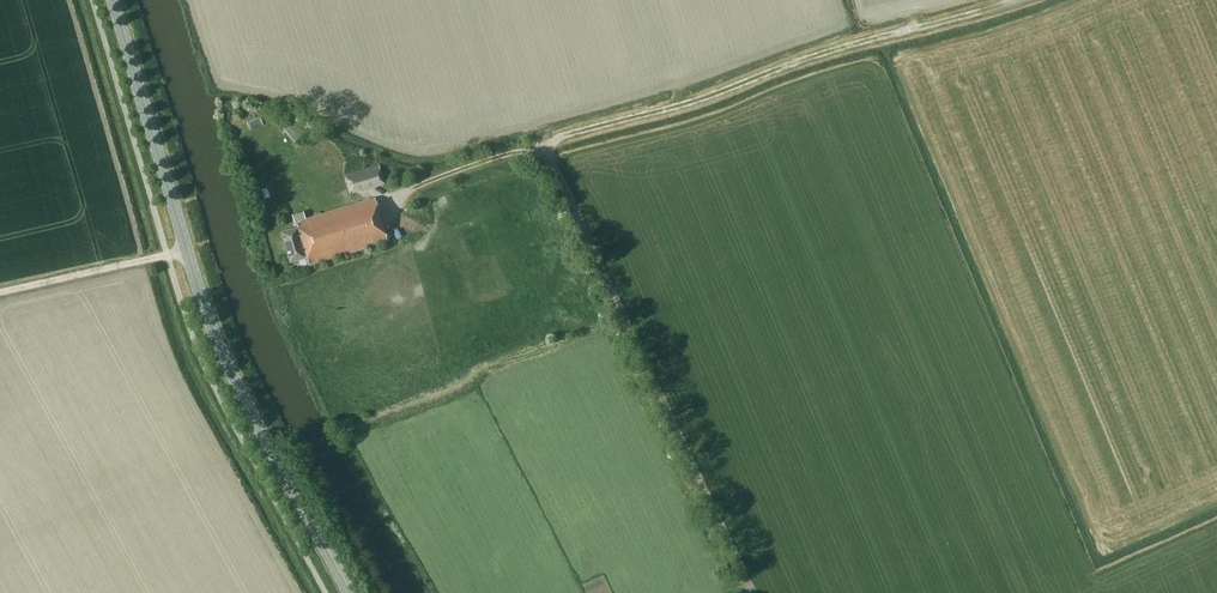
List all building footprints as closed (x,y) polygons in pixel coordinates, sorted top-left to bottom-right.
[(304,135),(294,121),(284,128),(294,141),(304,135)] [(345,175),(350,195),(385,185),(379,165),(345,175)] [(307,258),(309,265),(387,242),(374,199),(306,219),(294,222),(296,229),(282,233),(290,263),(307,258)] [(294,222),(306,219),(304,212),(292,215),(294,222)] [(605,576),(585,586),(589,592),(613,592),(605,576)]
